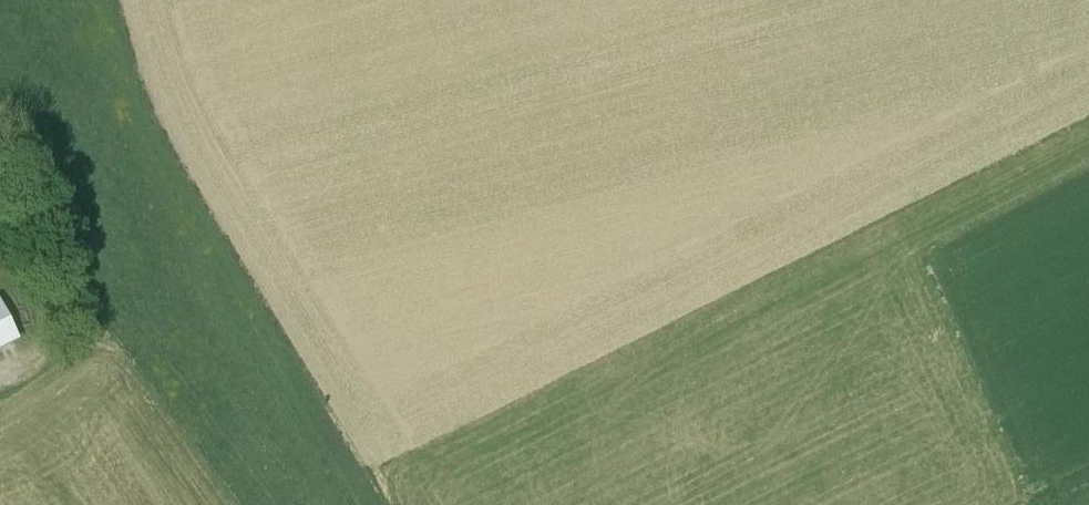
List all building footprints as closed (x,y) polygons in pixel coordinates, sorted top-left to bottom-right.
[(16,345),(0,308),(0,352),(16,345)]
